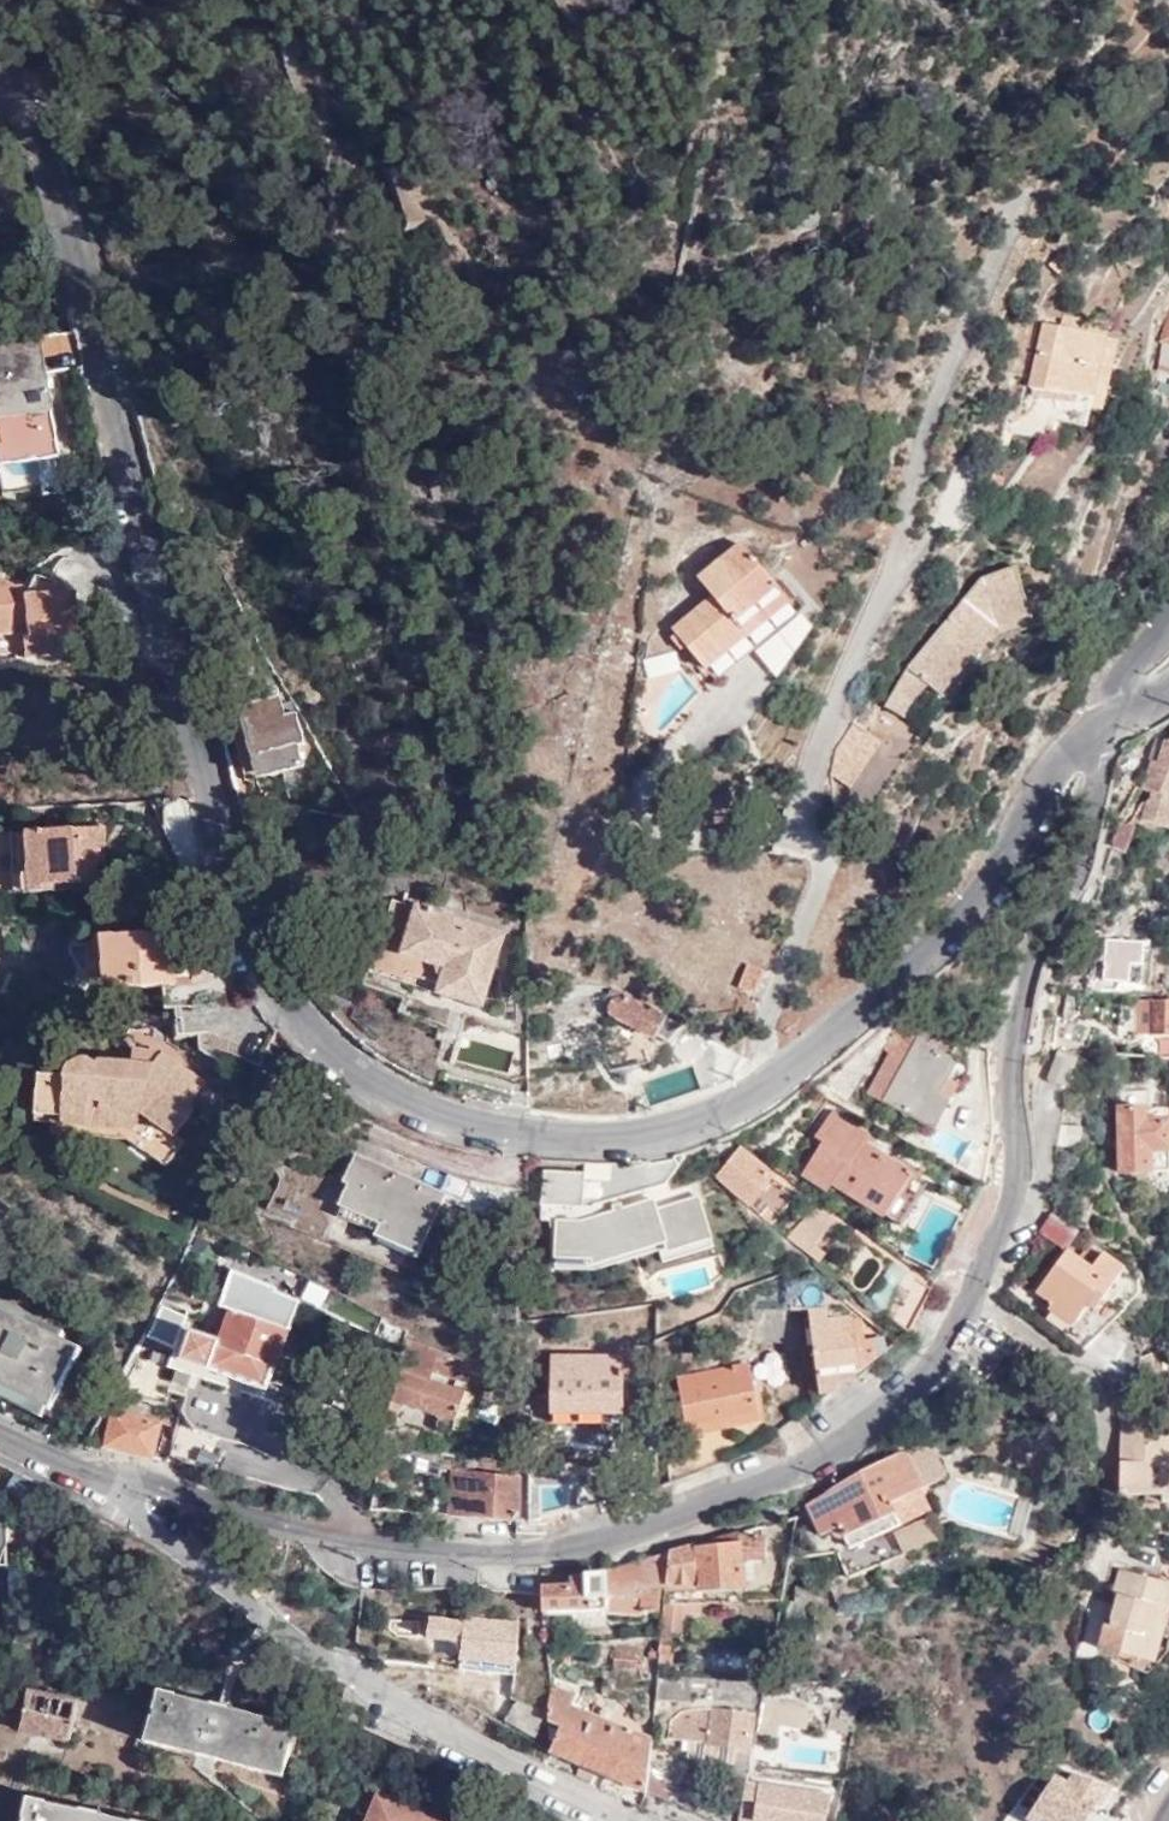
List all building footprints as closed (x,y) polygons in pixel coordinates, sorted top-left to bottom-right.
[(435,162),(398,172),(413,225),(450,215),(435,162)] [(1097,405),(1110,341),(1049,329),(1035,395),(1049,398),(1042,437),(1060,441),(1065,422),(1092,428),(1097,405)] [(40,339),(5,345),(22,449),(58,444),(40,339)] [(1127,344),(1110,341),(1097,405),(1115,409),(1127,344)] [(5,345),(0,346),(0,439),(3,433),(6,428),(10,429),(14,433),(14,445),(17,451),(21,455),(28,456),(36,461),(36,462),(61,458),(58,444),(22,449),(5,345)] [(48,484),(45,463),(0,470),(0,491),(48,484)] [(699,579),(713,597),(673,630),(714,680),(803,607),(795,597),(789,601),(742,543),(699,579)] [(884,707),(902,718),(923,682),(939,695),(996,627),(1030,617),(1015,568),(981,578),(906,668),(884,707)] [(26,650),(26,657),(56,654),(54,635),(82,632),(78,595),(38,599),(37,592),(36,584),(16,586),(0,579),(0,652),(26,650)] [(38,599),(78,595),(77,588),(37,592),(38,599)] [(285,699),(242,709),(263,778),(310,768),(304,746),(314,743),(305,717),(292,720),(285,699)] [(846,737),(859,747),(868,733),(855,723),(846,737)] [(859,747),(846,737),(837,749),(831,774),(848,788),(881,742),(868,733),(859,747)] [(1153,736),(1146,759),(1150,760),(1157,762),(1164,739),(1153,736)] [(1142,788),(1151,791),(1149,801),(1146,800),(1141,817),(1168,827),(1168,741),(1164,739),(1157,762),(1150,760),(1142,788)] [(95,888),(95,872),(94,859),(110,857),(108,831),(26,834),(29,895),(57,895),(57,889),(95,888)] [(94,859),(95,872),(111,871),(110,857),(94,859)] [(416,906),(392,899),(370,973),(404,983),(411,959),(401,956),(416,906)] [(404,983),(483,1007),(505,933),(416,906),(401,956),(411,959),(404,983)] [(189,967),(186,932),(105,937),(107,988),(172,985),(172,967),(189,967)] [(1155,941),(1149,941),(1149,943),(1110,937),(1104,980),(1143,985),(1148,949),(1154,949),(1155,941)] [(749,961),(738,987),(757,994),(766,967),(749,961)] [(683,1026),(612,986),(605,998),(612,1001),(610,1005),(610,1009),(610,1011),(612,1013),(655,1037),(656,1034),(668,1041),(683,1026)] [(550,1002),(549,990),(529,993),(529,1008),(550,1002)] [(1152,1003),(1154,1033),(1168,1033),(1168,1003),(1152,1003)] [(1089,1025),(1068,1019),(1064,1033),(1084,1040),(1089,1025)] [(888,1053),(867,1091),(882,1099),(882,1100),(932,1127),(948,1098),(937,1092),(946,1075),(955,1058),(916,1037),(915,1038),(899,1029),(881,1050),(888,1053)] [(1050,1079),(1067,1085),(1077,1055),(1065,1049),(1061,1048),(1050,1079)] [(37,1076),(37,1106),(64,1106),(64,1124),(100,1125),(101,1095),(119,1094),(148,1116),(130,1139),(166,1166),(184,1142),(177,1135),(195,1111),(188,1105),(204,1083),(163,1053),(155,1062),(134,1049),(129,1062),(101,1063),(100,1068),(89,1063),(81,1063),(72,1064),(62,1075),(37,1076)] [(946,1075),(937,1092),(948,1098),(957,1081),(946,1075)] [(64,1106),(37,1106),(36,1122),(52,1123),(52,1135),(130,1139),(148,1116),(119,1094),(101,1095),(100,1125),(64,1124),(64,1106)] [(1120,1168),(1168,1167),(1168,1116),(1147,1116),(1147,1104),(1119,1104),(1120,1168)] [(869,1133),(834,1110),(819,1131),(827,1137),(805,1170),(827,1186),(832,1179),(901,1223),(927,1184),(864,1142),(869,1133)] [(1081,1146),(1083,1130),(1083,1128),(1070,1124),(1066,1145),(1081,1146)] [(744,1147),(717,1177),(764,1215),(788,1185),(775,1175),(778,1171),(744,1147)] [(445,1193),(375,1165),(374,1167),(355,1160),(346,1181),(351,1183),(343,1205),(363,1213),(358,1224),(382,1233),(381,1239),(422,1254),(445,1193)] [(587,1174),(547,1172),(545,1203),(585,1206),(587,1174)] [(667,1240),(669,1250),(673,1263),(716,1250),(703,1201),(660,1212),(657,1201),(587,1222),(561,1221),(560,1250),(589,1250),(593,1260),(667,1240)] [(792,1234),(812,1247),(815,1243),(835,1219),(814,1203),(791,1234),(792,1234)] [(1051,1215),(1040,1234),(1062,1250),(1073,1232),(1051,1215)] [(789,1236),(809,1252),(812,1247),(792,1234),(791,1234),(789,1236)] [(597,1270),(669,1250),(667,1240),(593,1260),(589,1250),(560,1250),(560,1270),(597,1270)] [(815,1243),(812,1247),(816,1250),(822,1255),(825,1251),(815,1243)] [(812,1247),(809,1252),(819,1259),(822,1255),(816,1250),(812,1247)] [(1124,1269),(1105,1254),(1093,1270),(1068,1251),(1037,1293),(1043,1296),(1036,1305),(1076,1333),(1124,1269)] [(884,1305),(913,1327),(933,1289),(907,1272),(884,1305)] [(276,1292),(233,1276),(224,1301),(233,1305),(219,1340),(181,1328),(185,1316),(162,1308),(151,1338),(176,1347),(170,1365),(264,1399),(299,1302),(274,1293),(276,1292)] [(310,1283),(305,1303),(324,1308),(329,1288),(310,1283)] [(811,1308),(819,1376),(858,1372),(869,1364),(867,1355),(859,1358),(855,1323),(829,1324),(827,1306),(811,1308)] [(49,1409),(80,1347),(38,1326),(41,1319),(17,1307),(14,1314),(0,1307),(0,1385),(49,1409)] [(438,1353),(407,1342),(399,1371),(402,1372),(394,1403),(458,1421),(465,1394),(429,1383),(438,1353)] [(467,1364),(444,1356),(439,1373),(463,1380),(467,1364)] [(625,1418),(626,1359),(554,1358),(553,1417),(625,1418)] [(633,1360),(626,1359),(625,1418),(553,1417),(553,1426),(630,1428),(633,1360)] [(667,1444),(673,1481),(727,1459),(720,1421),(768,1412),(763,1380),(754,1381),(752,1364),(679,1374),(689,1423),(700,1422),(703,1428),(684,1432),(685,1441),(667,1444)] [(820,1392),(833,1392),(858,1372),(819,1376),(820,1392)] [(1120,1411),(1120,1495),(1168,1496),(1168,1411),(1120,1411)] [(109,1420),(101,1455),(150,1463),(156,1428),(109,1420)] [(827,1494),(803,1513),(810,1525),(815,1522),(820,1536),(840,1528),(850,1548),(932,1513),(923,1491),(949,1480),(931,1444),(863,1474),(829,1495),(827,1494)] [(444,1469),(446,1514),(467,1515),(468,1470),(444,1469)] [(468,1470),(467,1515),(520,1519),(519,1476),(468,1470)] [(0,1513),(0,1565),(2,1566),(9,1545),(8,1514),(0,1513)] [(737,1534),(671,1552),(667,1581),(698,1574),(703,1594),(745,1583),(738,1557),(762,1562),(765,1544),(738,1537),(737,1534)] [(639,1585),(660,1588),(667,1589),(667,1581),(671,1552),(624,1567),(633,1585),(639,1585)] [(1121,1567),(1113,1592),(1117,1593),(1109,1625),(1104,1623),(1097,1645),(1158,1664),(1168,1626),(1168,1581),(1121,1567)] [(575,1586),(543,1588),(545,1611),(603,1607),(620,1610),(659,1613),(660,1588),(639,1585),(637,1599),(607,1596),(607,1572),(592,1574),(574,1578),(575,1586)] [(666,1595),(663,1626),(684,1623),(685,1593),(666,1595)] [(428,1647),(462,1647),(462,1670),(521,1670),(521,1618),(428,1618),(428,1647)] [(663,1626),(663,1628),(662,1638),(674,1639),(674,1627),(663,1626)] [(57,1684),(48,1683),(45,1687),(44,1694),(30,1693),(24,1733),(70,1739),(72,1725),(90,1727),(94,1701),(58,1696),(58,1690),(57,1684)] [(556,1741),(552,1752),(648,1794),(650,1769),(652,1744),(570,1709),(575,1697),(552,1687),(543,1708),(550,1738),(556,1741)] [(297,1725),(158,1690),(146,1741),(285,1774),(297,1725)] [(777,1724),(804,1730),(809,1706),(765,1698),(758,1725),(757,1733),(775,1736),(777,1724)] [(542,1718),(513,1705),(505,1725),(535,1737),(542,1718)] [(686,1756),(735,1764),(734,1774),(747,1776),(756,1713),(717,1708),(699,1709),(683,1711),(671,1720),(669,1736),(682,1738),(689,1739),(687,1752),(686,1756)] [(14,1788),(19,1772),(14,1771),(23,1739),(0,1732),(0,1784),(14,1788)] [(687,1752),(689,1739),(682,1738),(680,1751),(687,1752)] [(650,1769),(648,1794),(667,1802),(674,1779),(650,1769)] [(1107,1782),(1075,1769),(1069,1779),(1059,1774),(1033,1815),(1045,1820),(1115,1820),(1103,1814),(1107,1782)] [(831,1793),(750,1771),(741,1820),(824,1820),(831,1793)] [(707,1792),(739,1802),(743,1787),(710,1779),(707,1792)] [(713,1820),(735,1820),(739,1802),(707,1792),(701,1816),(713,1820)] [(377,1796),(368,1820),(442,1820),(377,1796)] [(33,1800),(28,1820),(127,1820),(33,1800)]
